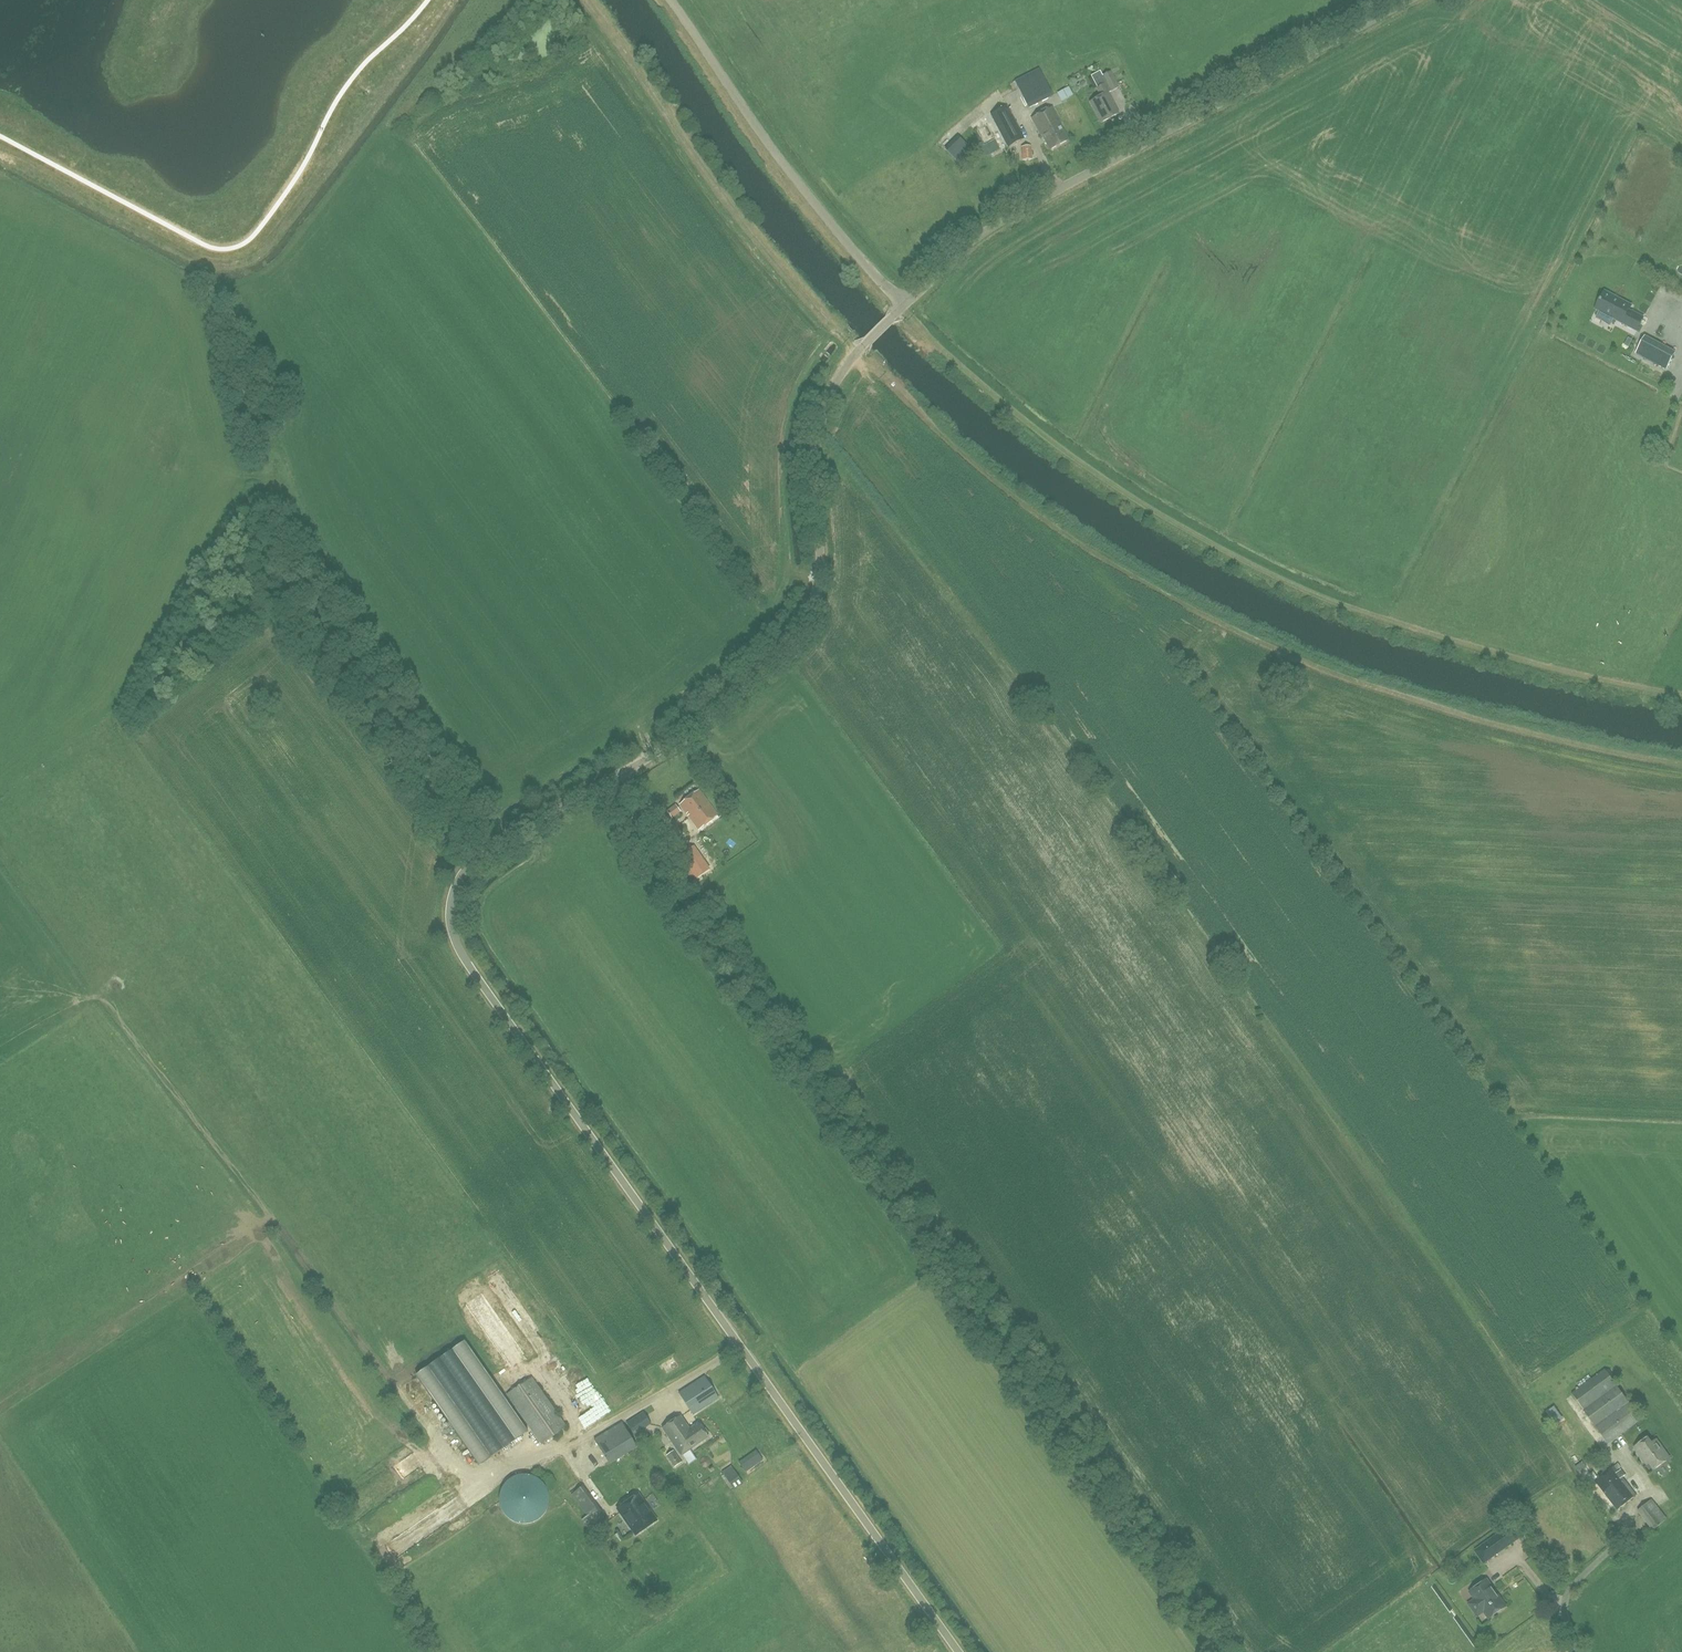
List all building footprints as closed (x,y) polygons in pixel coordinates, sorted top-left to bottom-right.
[(1029,108),(1053,96),(1039,69),(1015,81),(1029,108)] [(1111,92),(1119,88),(1111,72),(1103,76),(1111,92)] [(1101,123),(1119,114),(1108,94),(1109,93),(1104,84),(1097,88),(1101,97),(1090,103),(1101,123)] [(1061,99),(1075,96),(1073,85),(1059,88),(1061,99)] [(1008,148),(1024,139),(1007,106),(991,114),(1008,148)] [(1050,150),(1068,141),(1060,125),(1062,125),(1053,108),(1031,119),(1041,136),(1042,135),(1050,150)] [(959,131),(946,147),(955,153),(967,138),(959,131)] [(1022,161),(1032,160),(1032,146),(1021,147),(1022,161)] [(1600,312),(1614,320),(1615,318),(1616,319),(1616,320),(1637,331),(1644,318),(1629,310),(1631,307),(1616,299),(1614,302),(1604,296),(1602,300),(1601,300),(1601,301),(1602,302),(1598,308),(1597,308),(1601,310),(1600,312)] [(1660,348),(1644,339),(1636,354),(1667,370),(1671,362),(1656,354),(1660,348)] [(700,830),(719,815),(699,790),(680,804),(700,830)] [(672,818),(681,811),(676,805),(667,811),(672,818)] [(693,846),(678,857),(694,881),(710,870),(693,846)] [(480,1466),(526,1433),(528,1432),(465,1341),(416,1375),(480,1466)] [(651,1349),(640,1351),(642,1361),(653,1359),(651,1349)] [(1572,1393),(1584,1410),(1617,1386),(1605,1370),(1572,1393)] [(694,1415),(719,1398),(705,1376),(679,1393),(694,1415)] [(542,1444),(566,1427),(531,1377),(507,1394),(542,1444)] [(594,1405),(601,1400),(591,1386),(585,1391),(594,1405)] [(1584,1410),(1609,1444),(1642,1419),(1617,1386),(1584,1410)] [(644,1429),(651,1424),(644,1412),(627,1422),(636,1438),(646,1432),(644,1429)] [(680,1455),(708,1437),(699,1423),(690,1429),(681,1415),(662,1427),(680,1455)] [(626,1454),(637,1448),(622,1423),(594,1440),(605,1456),(609,1463),(626,1453),(626,1454)] [(714,1457),(730,1446),(726,1439),(710,1450),(714,1457)] [(1645,1462),(1648,1460),(1655,1469),(1667,1460),(1662,1454),(1665,1452),(1656,1440),(1651,1444),(1647,1439),(1635,1447),(1645,1462)] [(746,1472),(763,1460),(757,1450),(739,1462),(746,1472)] [(674,1467),(682,1462),(674,1451),(667,1455),(674,1467)] [(734,1489),(743,1482),(731,1466),(722,1472),(734,1489)] [(1618,1510),(1636,1495),(1622,1477),(1625,1475),(1620,1469),(1618,1472),(1613,1466),(1595,1480),(1618,1510)] [(548,1506),(549,1501),(549,1496),(548,1491),(546,1487),(543,1483),(539,1479),(535,1477),(530,1475),(525,1474),(520,1475),(515,1476),(510,1478),(506,1482),(503,1485),(501,1490),(499,1495),(499,1500),(500,1505),(501,1510),(504,1514),(507,1518),(511,1521),(516,1523),(521,1524),(526,1524),(531,1523),(536,1522),(540,1519),(544,1515),(546,1511),(548,1506)] [(592,1534),(609,1521),(583,1486),(571,1494),(587,1516),(581,1520),(592,1534)] [(657,1521),(638,1494),(617,1509),(636,1535),(657,1521)] [(1653,1530),(1667,1519),(1652,1500),(1638,1510),(1653,1530)] [(1512,1544),(1503,1532),(1475,1552),(1484,1564),(1512,1544)] [(1484,1611),(1489,1618),(1506,1606),(1487,1580),(1470,1592),(1475,1599),(1469,1604),(1478,1616),(1484,1611)]
